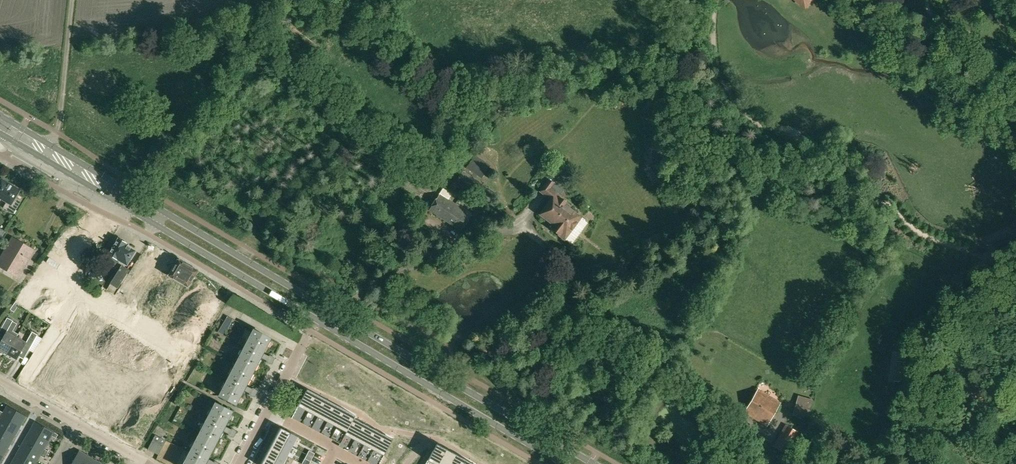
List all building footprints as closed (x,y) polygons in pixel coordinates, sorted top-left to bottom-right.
[(481,178),(490,165),(474,155),(466,168),(481,178)] [(462,170),(459,175),(457,179),(468,186),(473,177),(462,170)] [(496,192),(473,177),(468,186),(484,196),(483,198),(489,202),(496,192)] [(19,192),(19,190),(20,191),(20,190),(19,189),(19,190),(2,179),(1,179),(1,180),(0,180),(0,198),(7,202),(3,208),(13,214),(21,201),(15,197),(19,192)] [(549,179),(540,191),(551,199),(541,214),(556,225),(552,230),(564,239),(580,218),(577,215),(578,213),(573,209),(571,211),(568,209),(570,207),(564,203),(565,201),(555,193),(560,187),(549,179)] [(443,188),(429,210),(445,220),(456,204),(448,199),(452,194),(443,188)] [(456,204),(445,220),(461,231),(471,214),(456,204)] [(35,251),(12,237),(6,246),(7,246),(0,257),(0,267),(19,278),(30,260),(35,251)] [(119,239),(117,242),(112,239),(107,247),(112,250),(109,255),(121,262),(122,261),(128,264),(133,256),(137,259),(140,254),(136,251),(125,245),(126,243),(125,242),(124,240),(122,239),(120,240),(119,239)] [(173,269),(172,268),(167,275),(188,288),(192,281),(198,272),(179,260),(173,269)] [(118,288),(129,270),(122,265),(110,284),(118,288)] [(101,288),(95,284),(92,289),(98,293),(101,288)] [(222,324),(228,328),(232,319),(227,316),(222,324)] [(17,337),(18,334),(13,331),(17,323),(8,318),(0,333),(0,334),(5,336),(0,345),(0,352),(2,354),(3,352),(7,354),(17,337)] [(270,364),(274,357),(270,355),(269,356),(263,353),(270,339),(253,330),(236,363),(253,371),(260,358),(267,361),(266,362),(270,364)] [(27,343),(17,337),(7,354),(18,360),(25,348),(30,351),(38,335),(33,332),(27,343)] [(658,360),(667,366),(672,359),(663,352),(658,360)] [(897,361),(895,381),(904,382),(907,362),(897,361)] [(249,395),(253,397),(257,390),(253,388),(252,389),(246,386),(253,371),(236,363),(219,396),(236,405),(243,390),(250,394),(249,395)] [(307,390),(298,406),(308,412),(317,395),(307,390)] [(744,412),(767,426),(780,403),(757,390),(744,412)] [(317,395),(308,412),(318,417),(327,400),(317,395)] [(798,395),(793,414),(808,418),(813,400),(798,395)] [(327,400),(318,417),(327,422),(336,405),(327,400)] [(233,438),(236,430),(232,428),(231,429),(225,426),(232,412),(215,403),(198,436),(215,445),(222,431),(229,434),(228,435),(233,438)] [(21,426),(26,416),(6,405),(3,411),(0,409),(0,414),(21,426)] [(336,405),(327,422),(337,427),(346,410),(336,405)] [(346,410),(337,427),(346,432),(354,418),(356,416),(346,410)] [(15,437),(21,426),(0,414),(0,428),(15,437)] [(346,432),(345,435),(354,440),(363,423),(361,422),(362,422),(357,419),(356,420),(354,418),(346,432)] [(35,422),(29,431),(49,442),(52,436),(57,438),(59,435),(35,422)] [(363,423),(354,440),(364,445),(373,428),(371,427),(366,424),(366,425),(363,423)] [(0,428),(0,441),(9,447),(15,437),(0,428)] [(276,437),(276,438),(292,447),(297,437),(281,428),(280,430),(276,437)] [(373,428),(364,445),(373,450),(382,434),(380,433),(381,432),(376,429),(375,430),(373,428)] [(45,449),(49,442),(29,431),(24,441),(47,455),(49,451),(45,449)] [(158,454),(166,440),(155,434),(147,448),(158,454)] [(382,434),(373,450),(384,456),(393,439),(390,438),(390,437),(385,434),(385,435),(382,434)] [(198,436),(184,463),(205,463),(206,463),(219,463),(215,461),(215,462),(208,459),(215,445),(198,436)] [(271,446),(271,447),(287,456),(292,447),(276,438),(275,440),(271,446)] [(3,457),(9,447),(0,441),(0,455),(3,457)] [(45,458),(47,455),(24,441),(18,452),(37,462),(41,456),(45,458)] [(427,460),(434,463),(439,463),(447,449),(442,447),(436,444),(427,460)] [(266,457),(279,463),(283,463),(287,456),(271,447),(270,449),(266,456),(266,457)] [(439,463),(451,463),(456,454),(447,449),(439,463)] [(89,456),(79,450),(71,463),(84,463),(89,456)] [(18,452),(12,462),(16,463),(36,463),(37,462),(18,452)] [(451,463),(463,463),(466,459),(456,454),(451,463)] [(89,456),(84,463),(97,463),(99,461),(89,456)]
